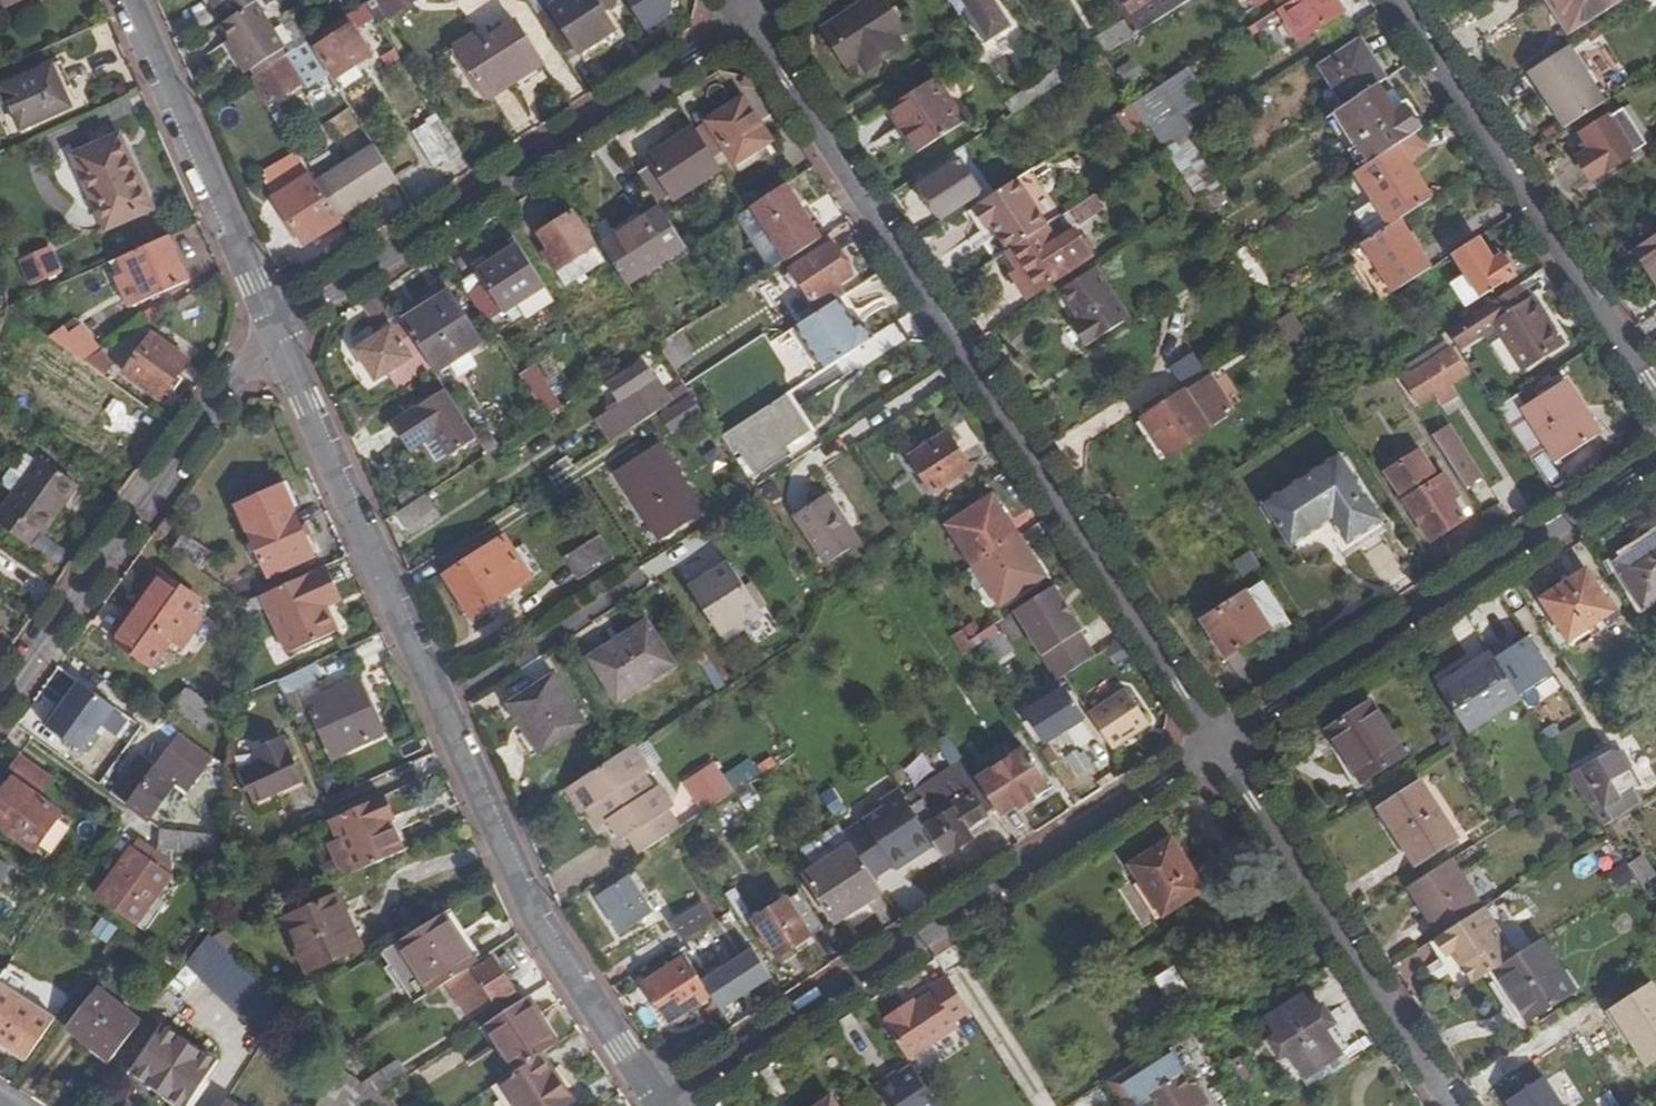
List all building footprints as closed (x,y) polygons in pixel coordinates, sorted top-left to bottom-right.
[(224,3),(218,7),(227,22),(259,2),(261,0),(222,0),(224,3)] [(368,2),(381,23),(418,0),(372,0),(368,2)] [(539,14),(569,60),(615,30),(600,6),(612,0),(562,0),(539,14)] [(647,30),(672,15),(674,0),(628,0),(647,30)] [(886,0),(870,0),(825,29),(850,67),(861,59),(868,70),(904,48),(896,35),(905,31),(886,0)] [(978,24),(1002,9),(997,0),(963,0),(978,24)] [(1132,13),(1154,0),(1124,0),(1132,13)] [(1255,10),(1249,0),(1233,0),(1243,17),(1255,10)] [(1255,10),(1270,0),(1249,0),(1255,10)] [(1337,0),(1294,0),(1280,9),(1301,41),(1344,12),(1337,0)] [(1583,17),(1572,0),(1562,0),(1576,23),(1583,17)] [(1583,17),(1611,0),(1572,0),(1583,17)] [(292,52),(259,2),(227,22),(225,24),(235,39),(253,68),(257,75),(292,52)] [(369,4),(351,14),(359,29),(377,19),(369,4)] [(373,55),(348,15),(311,39),(337,78),(373,55)] [(544,64),(516,20),(484,41),(479,33),(458,47),(491,98),(544,64)] [(247,72),(253,68),(235,39),(229,43),(247,72)] [(1320,68),(1344,107),(1378,86),(1387,80),(1363,41),(1320,68)] [(1527,72),(1564,128),(1605,102),(1568,45),(1527,72)] [(480,105),(491,98),(458,47),(447,53),(480,105)] [(310,74),(295,50),(292,52),(257,75),(250,80),(266,105),(303,82),(302,79),(310,74)] [(46,67),(0,87),(0,95),(16,131),(65,109),(46,67)] [(965,121),(937,77),(890,107),(918,150),(965,121)] [(1336,113),(1368,164),(1418,131),(1421,129),(1406,106),(1395,112),(1378,86),(1344,107),(1336,113)] [(744,97),(709,120),(723,142),(736,163),(773,141),(744,97)] [(1140,105),(1123,112),(1133,134),(1150,127),(1140,105)] [(281,111),(273,116),(283,131),(291,127),(281,111)] [(1325,120),(1358,170),(1368,164),(1336,113),(1325,120)] [(1632,156),(1609,118),(1582,135),(1591,150),(1578,158),(1593,180),(1632,156)] [(711,150),(723,142),(709,120),(697,128),(711,150)] [(438,165),(462,150),(443,122),(430,130),(425,122),(415,129),(438,165)] [(655,162),(639,172),(661,206),(723,168),(711,150),(697,128),(652,157),(655,162)] [(1357,171),(1392,225),(1398,221),(1433,198),(1410,163),(1428,150),(1418,131),(1368,164),(1358,170),(1357,171)] [(1218,189),(1184,137),(1166,149),(1193,192),(1199,201),(1218,189)] [(73,160),(88,193),(132,174),(117,141),(73,160)] [(339,216),(396,180),(375,147),(317,183),(339,216)] [(1182,198),(1193,192),(1166,149),(1155,156),(1182,198)] [(981,192),(961,160),(922,185),(942,218),(981,192)] [(307,245),(343,222),(339,216),(317,183),(311,173),(276,196),(307,245)] [(149,211),(132,174),(88,193),(104,231),(149,211)] [(1008,251),(1048,226),(1017,180),(973,208),(987,230),(992,227),(1008,251)] [(821,240),(786,184),(752,206),(787,262),(821,240)] [(1085,225),(1111,208),(1101,193),(1076,210),(1085,225)] [(661,207),(602,245),(627,284),(686,246),(661,207)] [(557,272),(596,247),(574,211),(539,233),(549,250),(544,253),(557,272)] [(1361,245),(1393,294),(1429,270),(1398,221),(1392,225),(1361,245)] [(1059,243),(1048,226),(1008,251),(1007,252),(1035,294),(1100,252),(1082,227),(1059,243)] [(1655,288),(1655,235),(1632,251),(1655,288)] [(187,281),(167,238),(119,260),(139,301),(187,281)] [(1493,262),(1477,240),(1454,254),(1467,274),(1482,298),(1515,277),(1502,256),(1493,262)] [(545,284),(520,244),(461,281),(486,322),(517,302),(545,284)] [(793,269),(818,309),(844,292),(839,285),(852,277),(831,245),(793,269)] [(1250,245),(1234,256),(1258,293),(1275,282),(1250,245)] [(59,247),(23,257),(31,286),(67,276),(59,247)] [(128,306),(139,301),(119,260),(110,264),(128,306)] [(1073,326),(1086,347),(1128,319),(1096,267),(1061,290),(1082,320),(1073,326)] [(1469,307),(1482,298),(1467,274),(1455,282),(1469,307)] [(545,284),(517,302),(526,316),(554,298),(552,294),(545,284)] [(1533,305),(1520,285),(1462,322),(1474,342),(1500,324),(1527,367),(1564,343),(1538,301),(1533,305)] [(449,291),(404,322),(423,352),(434,369),(435,372),(482,341),(449,291)] [(847,296),(844,292),(818,309),(821,313),(840,301),(847,296)] [(380,297),(366,307),(382,332),(392,326),(397,323),(380,297)] [(794,329),(823,373),(874,340),(864,325),(859,324),(856,326),(840,301),(821,313),(794,329)] [(1295,314),(1278,324),(1298,355),(1314,345),(1295,314)] [(376,382),(423,352),(404,322),(394,328),(392,326),(382,332),(356,348),(376,382)] [(1460,350),(1474,342),(1462,322),(1449,331),(1460,350)] [(77,325),(56,344),(80,361),(93,349),(77,325)] [(190,355),(154,330),(125,370),(162,396),(190,355)] [(80,361),(56,344),(40,364),(35,371),(62,390),(59,395),(97,422),(89,433),(106,446),(114,435),(121,439),(135,419),(138,421),(147,408),(144,406),(80,361)] [(1466,376),(1448,346),(1403,375),(1422,406),(1436,397),(1443,408),(1459,397),(1453,386),(1466,376)] [(550,360),(521,377),(540,407),(568,389),(550,360)] [(634,429),(664,409),(659,401),(670,394),(659,377),(650,361),(616,383),(628,402),(611,414),(624,435),(634,429)] [(1234,413),(1210,376),(1144,419),(1168,456),(1234,413)] [(1600,438),(1565,388),(1528,412),(1560,464),(1600,438)] [(451,458),(478,440),(448,391),(396,425),(413,452),(438,437),(451,458)] [(808,429),(787,396),(723,437),(732,451),(740,445),(759,473),(789,454),(783,446),(808,429)] [(1445,431),(1434,438),(1465,487),(1481,476),(1456,434),(1445,431)] [(935,492),(970,470),(948,435),(912,457),(935,492)] [(717,469),(731,460),(719,442),(705,451),(717,469)] [(704,512),(661,443),(616,471),(624,483),(633,478),(641,492),(632,497),(658,539),(704,512)] [(1407,500),(1432,540),(1463,520),(1452,502),(1457,498),(1443,475),(1438,479),(1421,452),(1390,472),(1407,500)] [(4,490),(11,496),(35,463),(29,457),(19,459),(3,481),(4,490)] [(1384,523),(1341,457),(1267,505),(1295,547),(1333,522),(1349,546),(1384,523)] [(77,487),(39,458),(35,463),(11,496),(0,512),(0,526),(27,546),(36,532),(41,536),(77,487)] [(294,504),(286,484),(234,505),(264,575),(309,554),(289,506),(294,504)] [(777,489),(762,499),(763,501),(766,506),(782,496),(777,489)] [(860,544),(829,496),(797,516),(829,565),(860,544)] [(436,510),(428,497),(399,515),(407,529),(436,510)] [(948,526),(974,566),(1020,536),(1010,521),(1005,524),(989,500),(948,526)] [(614,527),(602,534),(618,557),(629,550),(614,527)] [(618,557),(602,534),(569,556),(584,579),(618,557)] [(1030,552),(1020,536),(974,566),(1000,607),(1042,580),(1026,555),(1030,552)] [(1655,603),(1655,537),(1616,562),(1646,610),(1655,603)] [(535,581),(508,538),(448,577),(475,620),(535,581)] [(698,558),(691,562),(682,545),(649,563),(657,576),(682,563),(693,584),(708,576),(698,558)] [(761,611),(730,564),(691,590),(721,637),(761,611)] [(330,601),(315,568),(259,595),(284,654),(333,632),(320,606),(330,601)] [(1569,641),(1613,613),(1587,571),(1543,599),(1569,641)] [(107,637),(113,642),(158,578),(152,572),(107,637)] [(187,613),(195,603),(158,578),(113,642),(149,666),(168,641),(179,649),(199,622),(187,613)] [(1226,658),(1283,622),(1260,585),(1203,621),(1226,658)] [(1082,631),(1054,587),(1015,613),(1058,681),(1095,657),(1080,632),(1082,631)] [(998,620),(977,639),(1003,666),(1023,647),(998,620)] [(674,664),(646,621),(621,638),(624,642),(593,662),(619,700),(674,664)] [(1521,637),(1492,655),(1493,657),(1509,680),(1536,662),(1521,637)] [(591,658),(593,662),(624,642),(621,638),(591,658)] [(1469,730),(1519,697),(1509,680),(1493,657),(1441,690),(1469,730)] [(291,693),(326,676),(319,661),(284,678),(291,693)] [(50,727),(90,755),(127,702),(87,674),(50,727)] [(1087,677),(1064,691),(1082,719),(1105,705),(1087,677)] [(379,734),(356,681),(306,703),(330,756),(379,734)] [(215,714),(213,705),(190,687),(182,688),(169,706),(203,730),(215,714)] [(1045,742),(1082,719),(1064,691),(1027,714),(1045,742)] [(553,772),(597,741),(584,723),(580,726),(560,699),(521,726),(553,772)] [(1404,754),(1371,702),(1329,730),(1340,747),(1345,743),(1367,779),(1404,754)] [(293,778),(277,736),(252,747),(256,760),(236,770),(248,799),(293,778)] [(1362,781),(1367,779),(1345,743),(1340,747),(1362,781)] [(649,772),(633,748),(626,753),(568,790),(583,814),(589,811),(600,828),(609,822),(623,842),(630,837),(667,814),(672,811),(658,788),(652,792),(643,776),(649,772)] [(992,768),(976,778),(995,808),(999,814),(1015,803),(1018,808),(1036,797),(1032,791),(1046,782),(1024,748),(992,768)] [(151,768),(124,806),(145,820),(169,784),(178,792),(192,773),(163,750),(151,768)] [(1611,820),(1640,801),(1612,754),(1604,751),(1593,758),(1595,762),(1580,770),(1611,820)] [(136,755),(107,793),(124,806),(151,768),(136,755)] [(53,780),(21,757),(8,775),(13,780),(0,798),(0,827),(33,851),(60,814),(40,798),(53,780)] [(732,768),(739,786),(765,775),(758,757),(732,768)] [(976,778),(965,762),(919,793),(924,801),(913,809),(923,823),(944,856),(972,839),(965,828),(987,814),(995,808),(976,778)] [(685,786),(704,814),(731,796),(713,768),(685,786)] [(1457,839),(1421,782),(1381,809),(1417,866),(1457,839)] [(896,870),(935,845),(921,824),(923,823),(913,809),(912,807),(900,789),(881,801),(884,806),(844,832),(861,859),(874,878),(893,865),(896,870)] [(390,819),(379,797),(329,818),(338,839),(352,872),(377,861),(393,854),(398,852),(384,823),(390,819)] [(200,821),(209,807),(198,799),(187,812),(200,821)] [(630,837),(641,855),(678,831),(667,814),(630,837)] [(987,814),(965,828),(972,839),(994,825),(987,814)] [(404,849),(390,819),(384,823),(398,852),(404,849)] [(214,850),(216,833),(182,831),(158,830),(157,852),(155,854),(138,841),(97,897),(137,925),(172,876),(168,873),(169,853),(181,853),(181,849),(214,850)] [(325,844),(339,878),(352,872),(338,839),(325,844)] [(1203,890),(1171,839),(1131,865),(1163,916),(1203,890)] [(843,932),(889,902),(874,878),(861,859),(815,889),(843,932)] [(1638,879),(1625,859),(1609,870),(1622,890),(1638,879)] [(1427,902),(1446,931),(1483,908),(1453,860),(1410,888),(1421,906),(1427,902)] [(652,915),(630,879),(602,897),(624,932),(652,915)] [(336,895),(283,919),(306,971),(360,947),(347,919),(336,895)] [(810,935),(787,899),(755,920),(777,956),(810,935)] [(1421,906),(1440,935),(1446,931),(1427,902),(1421,906)] [(1494,973),(1517,958),(1484,907),(1483,908),(1446,931),(1440,935),(1435,938),(1447,958),(1457,952),(1465,965),(1463,967),(1475,985),(1487,977),(1494,973)] [(672,928),(681,943),(711,923),(704,909),(672,928)] [(357,914),(347,919),(360,947),(370,943),(357,914)] [(397,941),(427,992),(443,982),(472,963),(441,914),(397,941)] [(1447,958),(1435,938),(1429,941),(1442,961),(1447,958)] [(397,941),(381,952),(411,1002),(427,992),(397,941)] [(1573,991),(1542,941),(1517,958),(1494,973),(1527,1022),(1573,991)] [(253,1021),(277,996),(228,949),(203,975),(253,1021)] [(753,950),(703,983),(711,995),(721,1010),(771,978),(753,950)] [(668,1022),(711,995),(703,983),(686,957),(644,984),(668,1022)] [(477,970),(472,963),(443,982),(462,1013),(488,997),(492,1004),(510,992),(491,961),(477,970)] [(1181,1007),(1200,994),(1181,964),(1161,976),(1181,1007)] [(1519,1027),(1527,1022),(1494,973),(1487,977),(1519,1027)] [(25,1060),(56,1017),(0,977),(0,1044),(25,1060)] [(888,1023),(886,1024),(909,1059),(957,1027),(955,1023),(971,1013),(948,978),(931,988),(934,994),(915,1005),(908,1010),(905,1006),(885,1018),(888,1023)] [(64,1026),(108,1060),(137,1022),(94,989),(64,1026)] [(1306,1076),(1343,1053),(1326,1027),(1317,1012),(1307,996),(1269,1021),(1305,1077),(1306,1076)] [(485,1022),(515,1071),(541,1054),(552,1047),(521,998),(485,1022)] [(913,1001),(905,1006),(908,1010),(915,1005),(913,1001)] [(300,1023),(310,1013),(305,1008),(294,1017),(300,1023)] [(1325,1008),(1317,1012),(1326,1027),(1334,1023),(1325,1008)] [(1568,1015),(1539,1034),(1549,1048),(1515,1070),(1538,1105),(1590,1105),(1601,1099),(1563,1040),(1578,1032),(1568,1015)] [(215,1060),(160,1026),(130,1074),(166,1096),(171,1089),(190,1102),(215,1060)] [(1186,1074),(1194,1087),(1199,1084),(1217,1071),(1191,1030),(1167,1046),(1186,1074)] [(1109,1083),(1124,1105),(1145,1105),(1146,1105),(1143,1102),(1151,1097),(1154,1101),(1157,1105),(1206,1105),(1194,1087),(1185,1074),(1186,1074),(1167,1046),(1167,1045),(1109,1083)] [(1350,1064),(1343,1053),(1306,1076),(1313,1088),(1350,1064)] [(541,1054),(515,1071),(500,1081),(515,1105),(560,1105),(571,1099),(541,1054)] [(350,1060),(343,1067),(359,1082),(366,1075),(350,1060)] [(370,1093),(359,1082),(343,1067),(340,1064),(312,1105),(332,1105),(339,1096),(353,1105),(361,1105),(370,1093)] [(913,1066),(879,1088),(891,1105),(939,1105),(913,1066)] [(1206,1105),(1214,1105),(1199,1084),(1194,1087),(1206,1105)] [(223,1105),(242,1105),(228,1097),(223,1105)] [(1143,1102),(1146,1105),(1154,1101),(1151,1097),(1143,1102)]
